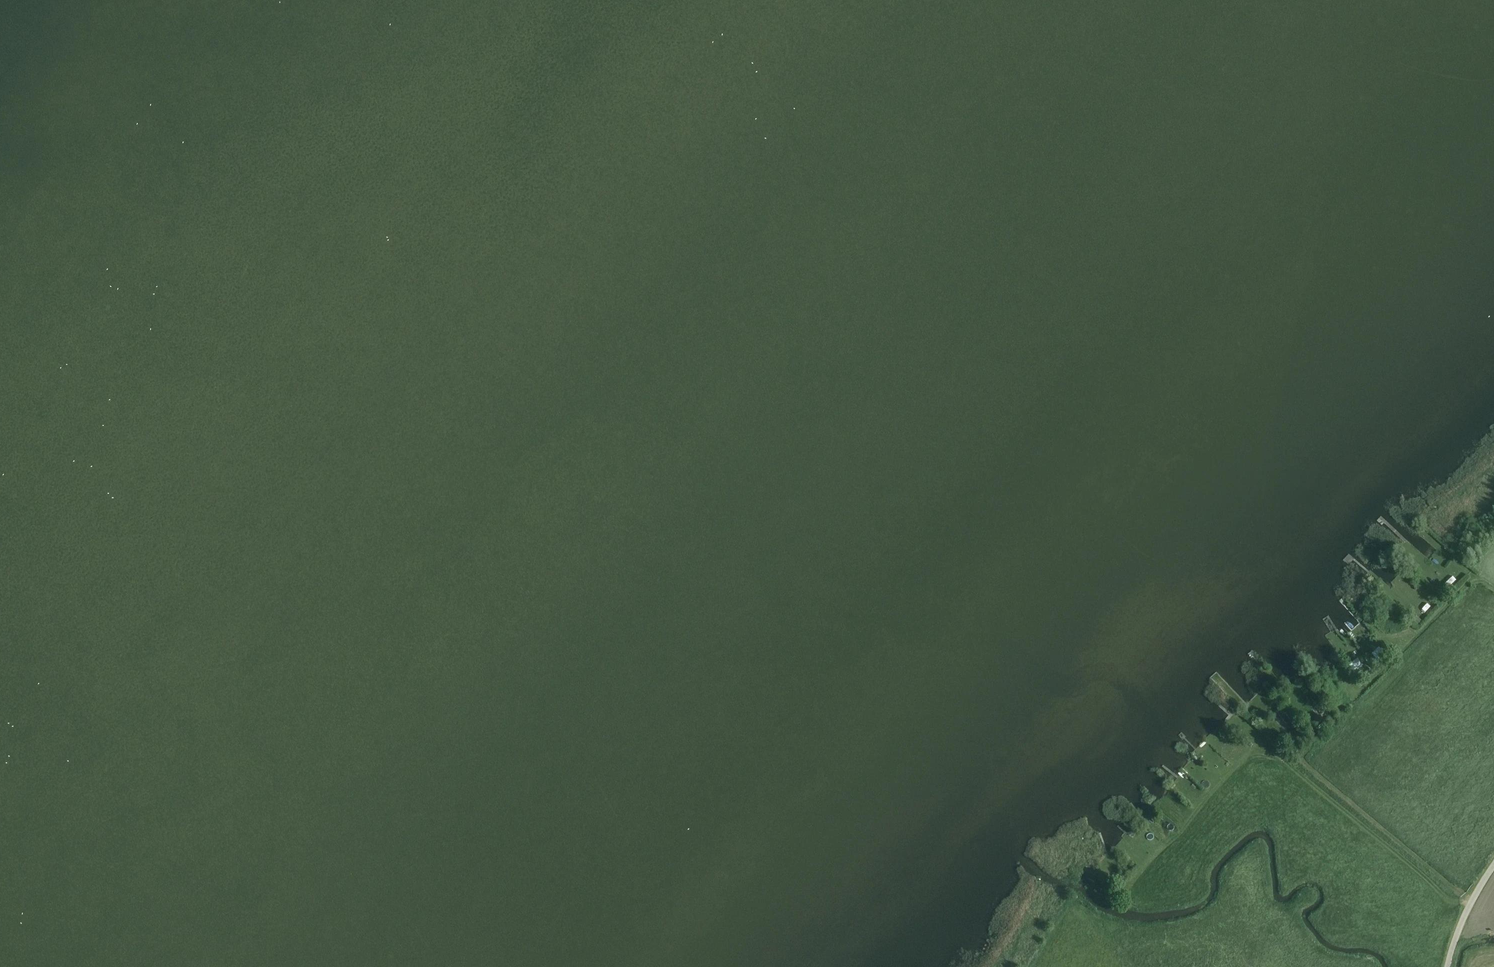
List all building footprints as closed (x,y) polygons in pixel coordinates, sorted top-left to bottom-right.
[(1429,609),(1434,603),(1430,599),(1425,606),(1429,609)] [(1413,620),(1419,626),(1423,622),(1417,616),(1413,620)] [(1381,655),(1388,651),(1383,643),(1377,648),(1381,655)] [(1286,718),(1292,716),(1290,708),(1284,709),(1286,718)]
